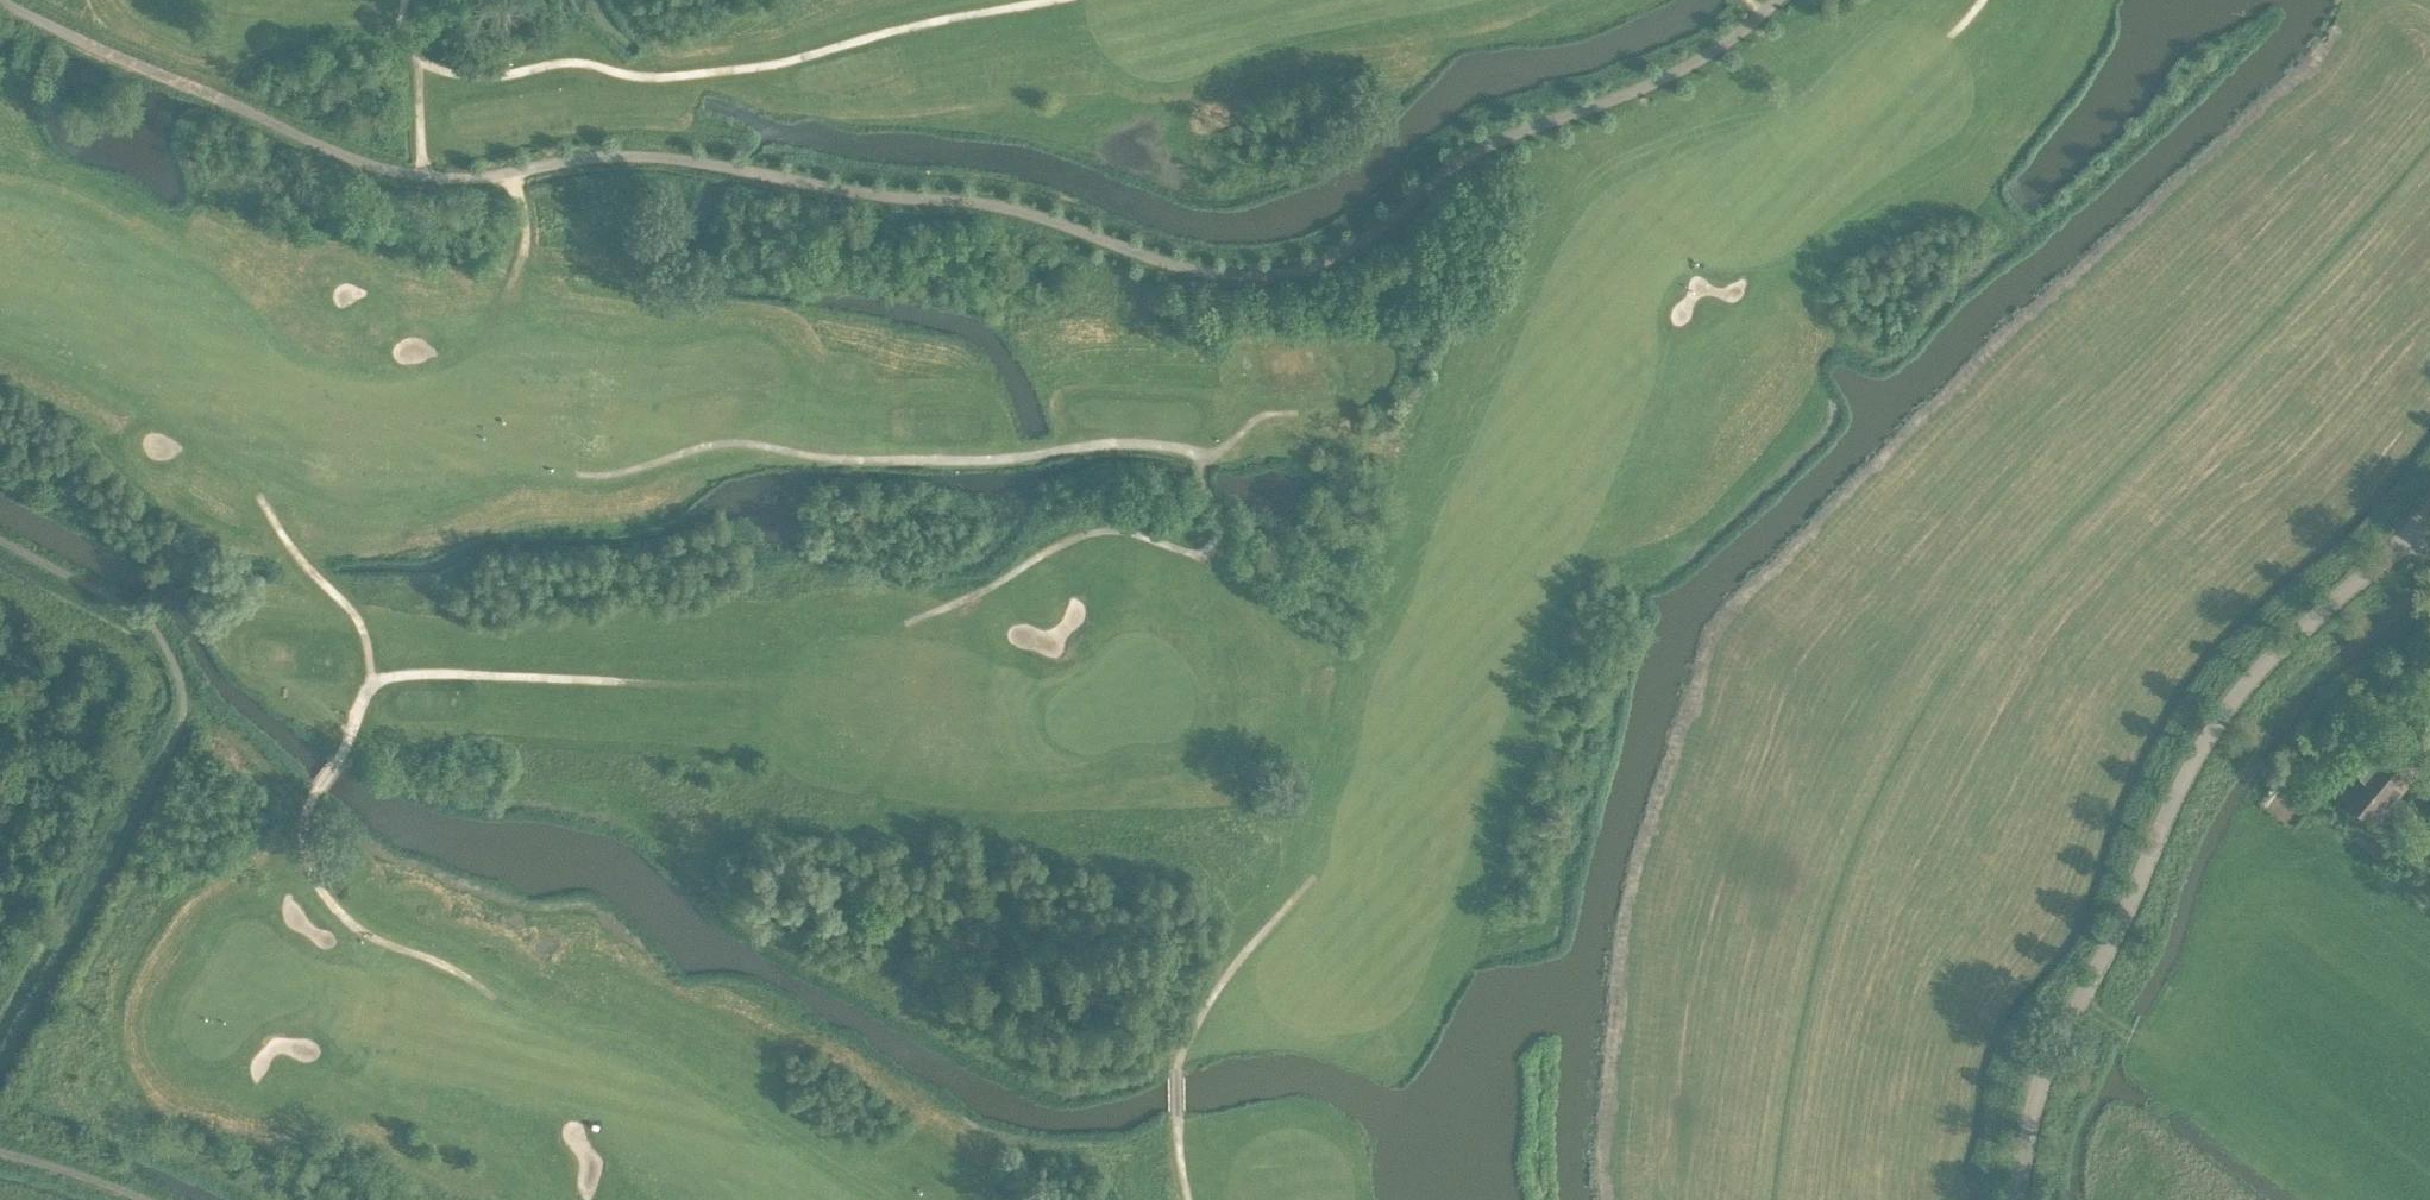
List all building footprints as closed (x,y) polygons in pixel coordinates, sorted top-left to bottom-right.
[(2339,792),(2373,821),(2375,820),(2389,832),(2411,807),(2396,794),(2413,774),(2379,745),(2339,792)]
